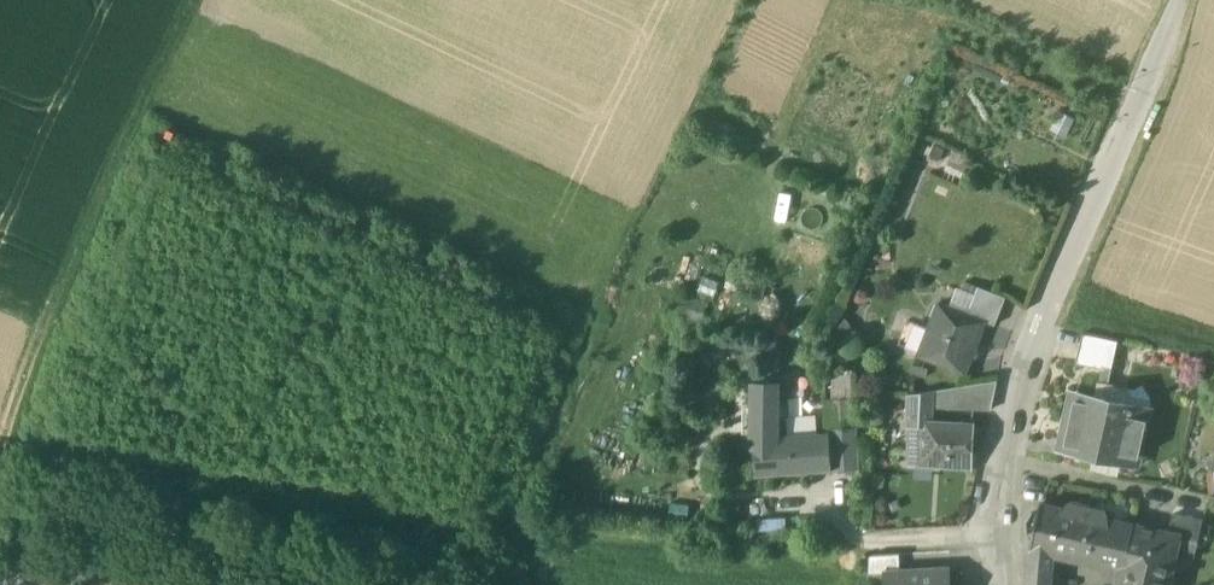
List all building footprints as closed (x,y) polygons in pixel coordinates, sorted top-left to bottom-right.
[(922,137),(915,153),(932,160),(934,156),(937,157),(943,146),(922,137)] [(1007,301),(979,291),(969,315),(987,322),(997,326),(1007,301)] [(969,315),(940,304),(920,355),(966,373),(987,322),(969,315)] [(1113,371),(1119,341),(1084,334),(1078,364),(1113,371)] [(854,395),(853,373),(832,373),(833,396),(854,395)] [(997,382),(931,392),(930,408),(992,411),(997,382)] [(772,385),(756,385),(755,441),(772,440),(772,385)] [(1123,388),(1120,403),(1144,409),(1149,409),(1152,399),(1144,386),(1136,390),(1123,388)] [(931,392),(910,395),(910,428),(929,428),(930,408),(931,392)] [(1120,403),(1075,393),(1065,442),(1096,449),(1094,455),(1128,462),(1132,444),(1136,445),(1144,409),(1120,403)] [(857,430),(860,430),(859,399),(825,401),(826,431),(829,431),(857,430)] [(929,428),(910,428),(909,465),(972,466),(973,429),(929,428)] [(830,438),(832,471),(860,469),(857,430),(829,431),(830,438)] [(772,440),(755,441),(757,476),(832,471),(830,438),(772,440)] [(1134,525),(1107,519),(1104,514),(1100,517),(1072,511),(1069,506),(1064,509),(1040,504),(1030,548),(1031,548),(1053,553),(1124,569),(1134,525)] [(1203,521),(1172,514),(1168,533),(1178,536),(1177,543),(1178,543),(1197,548),(1203,521)] [(1134,525),(1124,569),(1120,584),(1168,584),(1178,543),(1177,543),(1178,536),(1168,533),(1134,525)] [(1031,548),(1028,584),(1057,584),(1058,574),(1051,573),(1053,553),(1031,548)] [(1053,553),(1051,573),(1058,574),(1057,584),(1120,584),(1124,569),(1053,553)] [(900,555),(870,556),(871,571),(885,571),(901,570),(900,555)] [(885,571),(885,584),(952,584),(952,568),(901,570),(885,571)]
